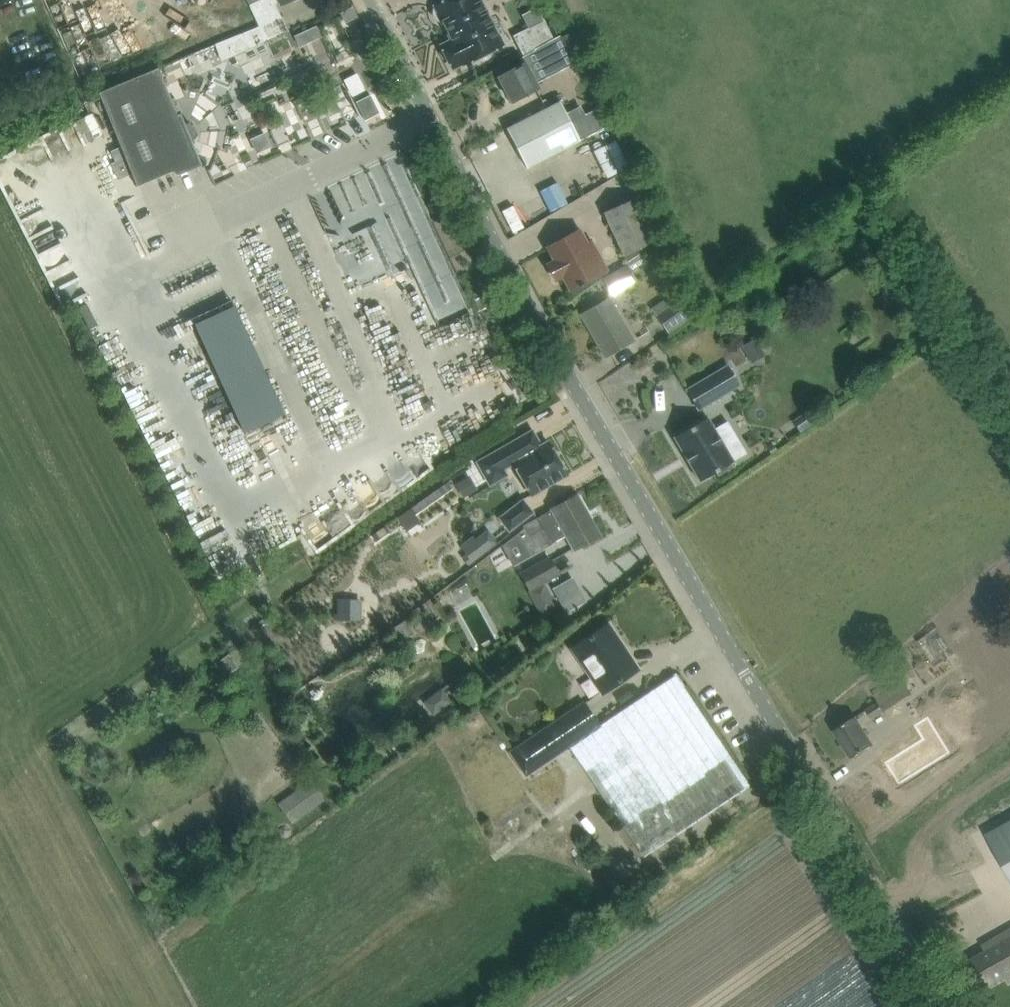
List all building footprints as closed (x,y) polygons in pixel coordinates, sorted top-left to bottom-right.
[(282,3),(289,0),(257,0),(249,3),(259,25),(216,45),(223,60),(266,40),(267,41),(288,30),(276,4),(281,1),(282,3)] [(476,58),(478,60),(482,61),(488,60),(491,57),(493,52),(492,50),(504,44),(483,0),(448,0),(436,6),(453,40),(442,46),(453,67),(464,62),(465,63),(476,58)] [(353,6),(340,13),(345,23),(358,16),(353,6)] [(546,19),(514,35),(524,54),(536,48),(555,37),(546,19)] [(316,26),(309,29),(314,40),(321,37),(316,26)] [(560,37),(557,38),(565,57),(569,66),(584,59),(573,31),(560,37)] [(516,67),(498,77),(512,102),(529,92),(537,88),(535,84),(530,75),(565,57),(557,38),(560,37),(560,35),(555,37),(536,48),(536,49),(521,58),(524,63),(516,67)] [(159,67),(140,75),(100,92),(138,185),(197,161),(189,143),(193,140),(196,134),(192,125),(186,122),(181,123),(159,67)] [(525,119),(507,128),(527,167),(545,158),(580,140),(571,122),(566,113),(561,101),(525,119)] [(580,106),(566,113),(571,122),(580,140),(590,136),(614,123),(607,110),(587,120),(580,106)] [(278,126),(264,132),(270,148),(285,142),(278,126)] [(538,216),(581,195),(571,175),(528,196),(538,216)] [(605,210),(623,253),(655,237),(636,195),(605,210)] [(547,247),(554,260),(547,264),(556,280),(563,276),(570,289),(607,270),(592,241),(588,243),(580,230),(565,238),(547,247)] [(612,293),(636,279),(628,265),(604,278),(612,293)] [(581,314),(605,357),(635,340),(610,297),(581,314)] [(692,317),(681,301),(658,317),(669,333),(692,317)] [(755,338),(742,346),(752,363),(765,355),(755,338)] [(698,409),(699,408),(740,384),(728,365),(687,389),(698,409)] [(804,409),(793,415),(799,428),(810,422),(804,409)] [(708,417),(675,437),(700,480),(717,470),(719,473),(732,466),(730,463),(733,461),(725,446),(738,438),(728,420),(714,428),(708,417)] [(530,495),(567,474),(558,458),(555,460),(551,453),(554,452),(548,441),(541,445),(533,430),(477,462),(490,484),(506,475),(503,469),(513,464),(530,495)] [(469,475),(455,483),(464,498),(478,490),(469,475)] [(447,481),(399,516),(407,531),(420,522),(415,514),(453,488),(447,481)] [(525,527),(501,546),(512,565),(566,534),(574,549),(582,545),(600,535),(599,534),(596,536),(584,515),(587,513),(577,495),(560,504),(537,517),(523,524),(525,527)] [(524,500),(499,518),(509,531),(532,512),(524,500)] [(386,525),(373,533),(377,540),(390,532),(386,525)] [(558,605),(546,582),(558,575),(549,558),(521,573),(531,590),(543,614),(558,605)] [(337,602),(337,620),(360,621),(360,602),(337,602)] [(404,621),(392,629),(401,641),(412,633),(404,621)] [(592,635),(572,648),(602,692),(639,668),(628,652),(625,654),(616,641),(619,639),(609,624),(592,635)] [(230,656),(219,664),(227,675),(238,666),(230,656)] [(919,688),(910,672),(873,694),(878,700),(864,708),(870,718),(919,688)] [(676,674),(656,687),(569,746),(643,856),(750,783),(676,674)] [(511,752),(525,773),(598,724),(583,703),(511,752)] [(856,716),(851,719),(834,730),(852,758),(874,744),(856,716)] [(1009,845),(1009,767),(982,780),(1009,845)] [(943,918),(938,921),(941,927),(947,923),(943,918)] [(969,960),(985,988),(1002,978),(1007,976),(1009,981),(1009,929),(1007,931),(1000,935),(983,945),(986,951),(969,960)]
